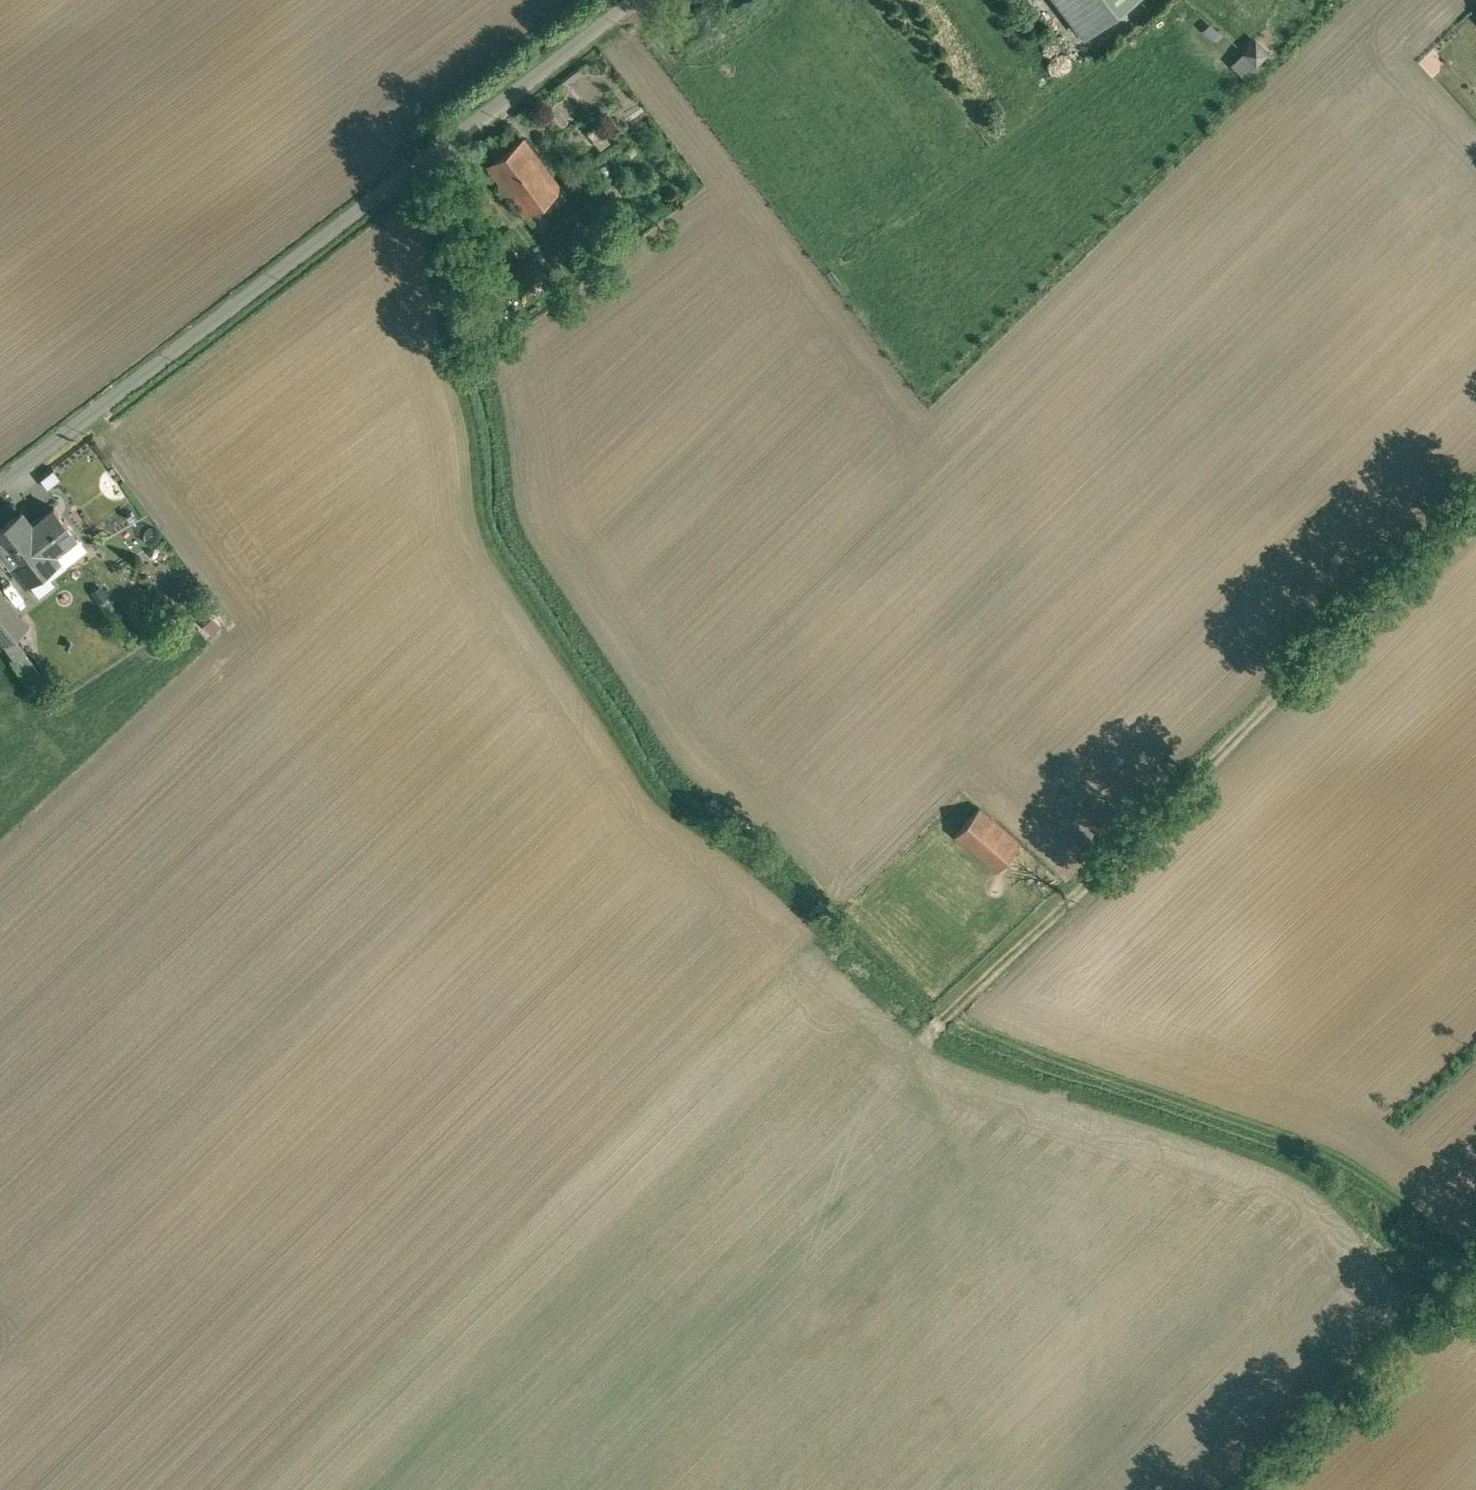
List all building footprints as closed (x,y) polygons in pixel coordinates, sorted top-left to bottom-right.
[(1086,34),(1130,0),(1060,0),(1086,34)] [(1232,63),(1247,78),(1273,52),(1258,37),(1232,63)] [(526,139),(496,161),(531,209),(561,187),(526,139)] [(0,528),(0,549),(28,585),(60,559),(55,552),(77,534),(55,506),(33,524),(23,510),(0,528)] [(4,646),(28,627),(0,591),(0,640),(4,646)] [(955,834),(1000,874),(1027,843),(982,803),(955,834)]
